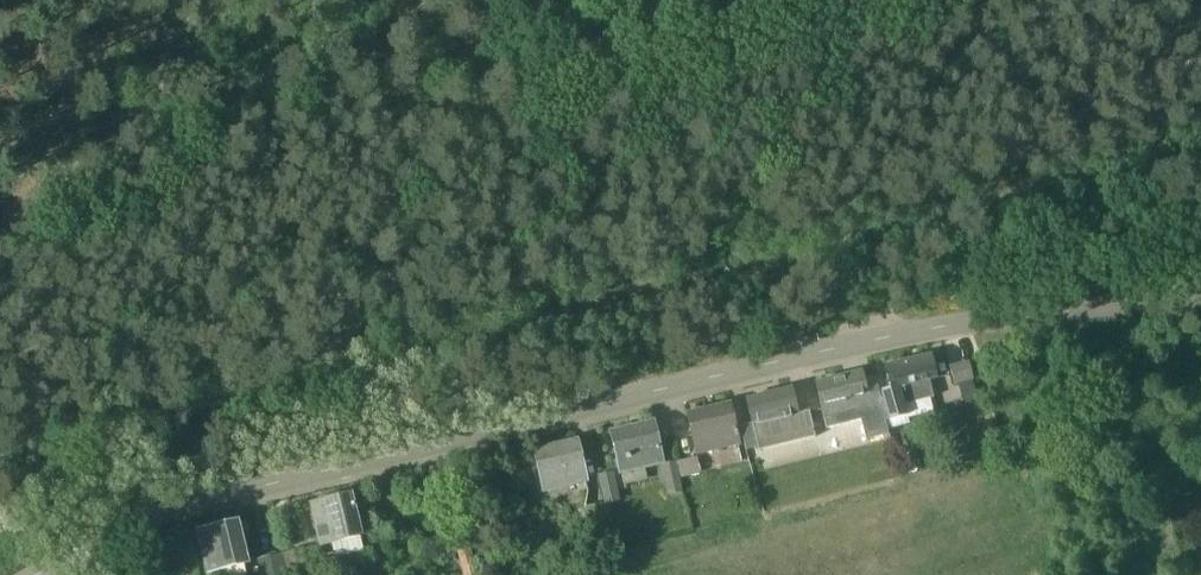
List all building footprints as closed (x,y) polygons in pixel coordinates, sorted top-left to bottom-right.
[(913,359),(885,366),(890,389),(879,391),(886,420),(906,415),(902,397),(926,391),(923,381),(936,378),(931,358),(914,362),(913,359)] [(968,364),(951,369),(955,382),(971,378),(968,364)] [(889,435),(886,420),(883,421),(875,392),(879,391),(875,378),(863,381),(862,375),(844,379),(844,376),(816,383),(825,423),(866,413),(870,430),(880,427),(883,436),(889,435)] [(746,400),(752,423),(741,426),(746,450),(758,447),(759,451),(816,437),(809,411),(797,414),(797,412),(792,392),(775,396),(774,393),(746,400)] [(738,444),(729,404),(688,414),(697,454),(738,444)] [(949,464),(972,457),(971,455),(958,409),(936,415),(948,461),(949,464)] [(653,422),(611,432),(621,472),(662,462),(653,422)] [(576,441),(535,451),(545,491),(586,481),(576,441)] [(697,457),(677,462),(681,479),(701,474),(697,457)] [(675,462),(661,465),(668,495),(682,492),(675,462)] [(600,476),(606,505),(619,502),(614,473),(600,476)] [(351,495),(326,501),(327,505),(312,509),(321,545),(361,535),(351,495)] [(238,522),(213,528),(214,533),(199,536),(208,572),(248,563),(238,522)] [(371,533),(370,527),(362,529),(363,535),(371,533)] [(283,553),(289,574),(309,574),(303,548),(283,553)] [(461,556),(465,569),(475,566),(471,553),(461,556)] [(259,561),(262,574),(287,574),(282,555),(259,561)]
